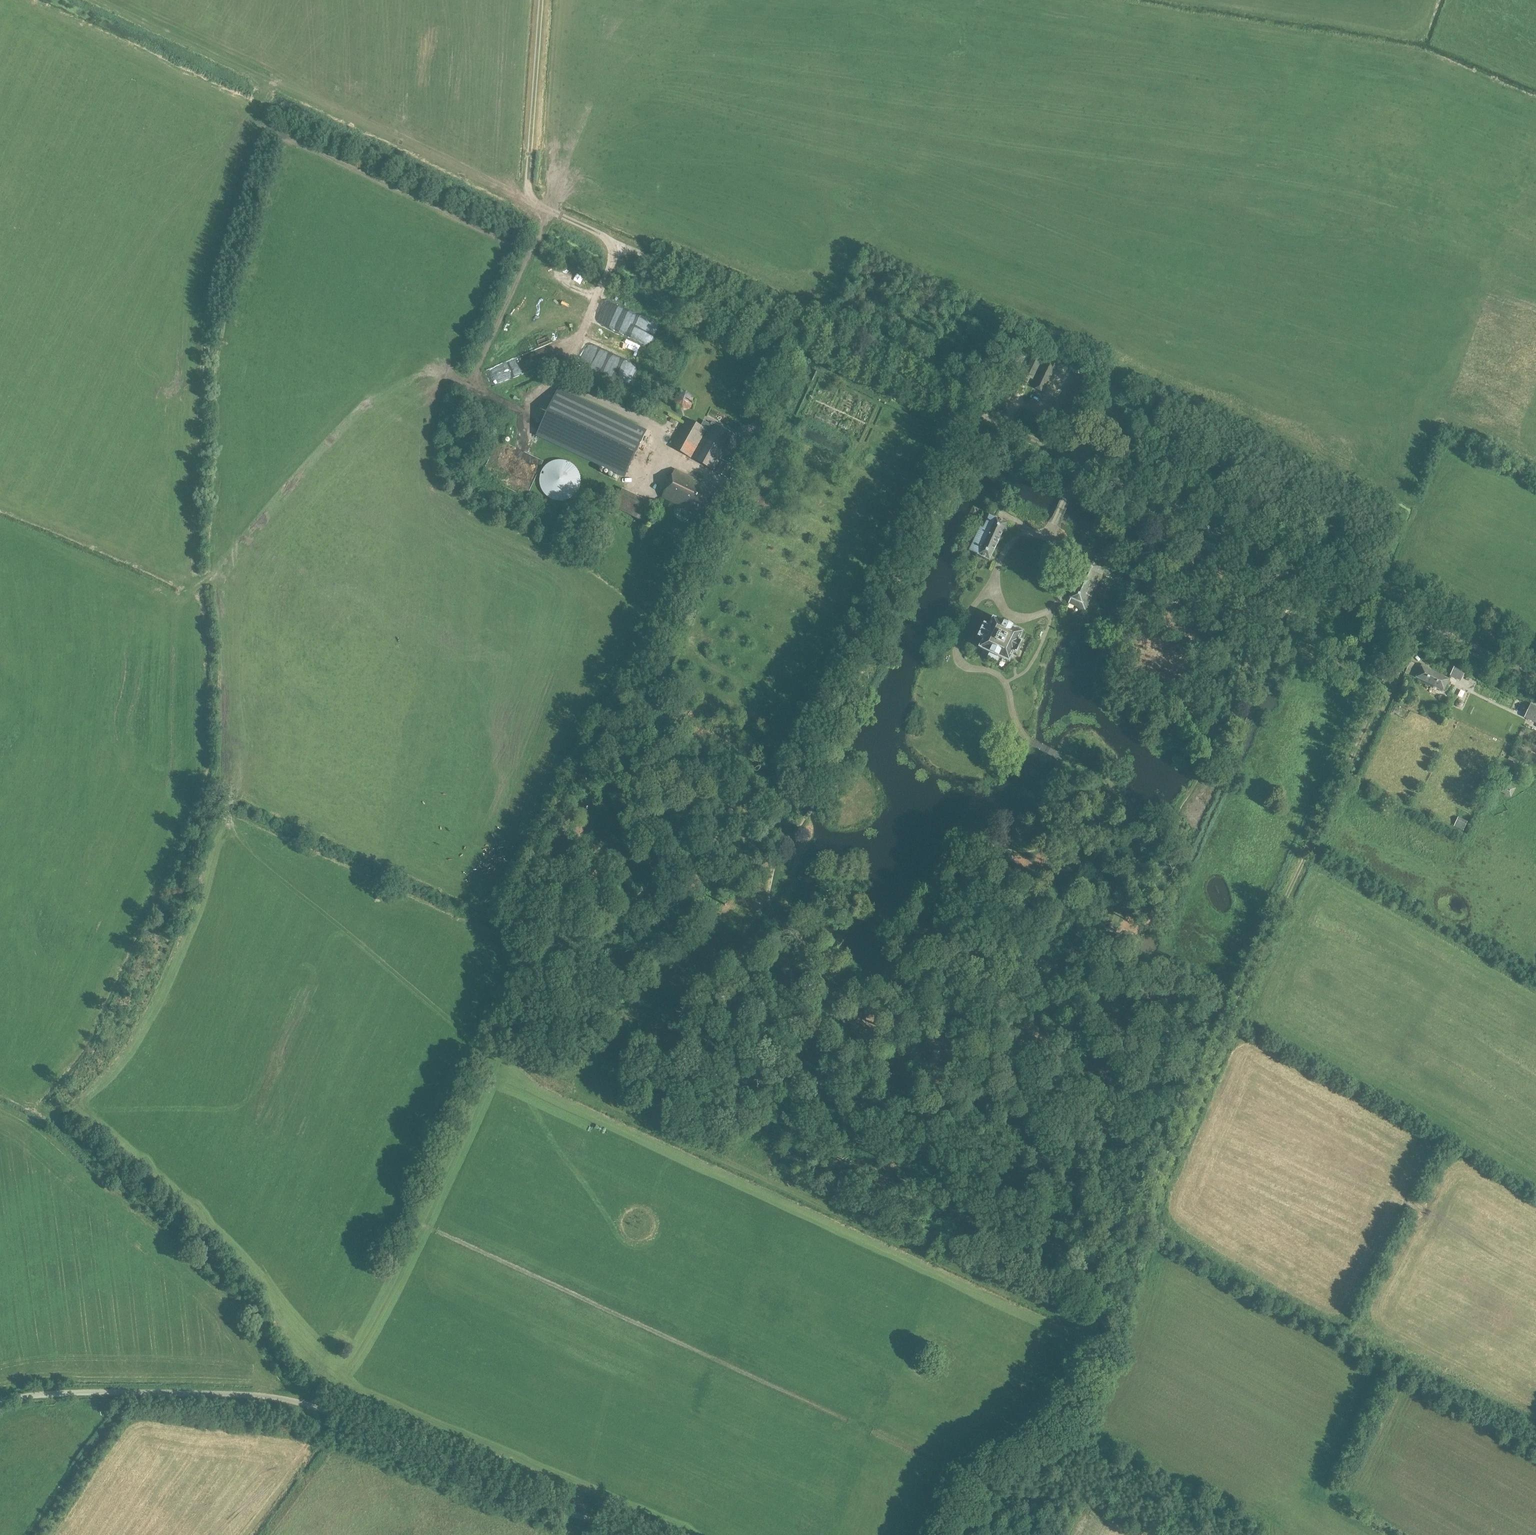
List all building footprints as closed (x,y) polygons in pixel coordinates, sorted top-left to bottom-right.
[(543,258),(536,271),(543,275),(550,262),(543,258)] [(1043,358),(1033,353),(1023,376),(1032,380),(1043,358)] [(506,362),(509,376),(515,375),(512,360),(506,362)] [(1044,393),(1056,365),(1046,360),(1033,388),(1044,393)] [(502,366),(487,372),(492,383),(507,377),(502,366)] [(1095,383),(1078,374),(1058,416),(1075,424),(1095,384),(1095,383)] [(559,389),(550,407),(536,436),(625,478),(639,449),(648,431),(559,389)] [(694,399),(686,391),(677,394),(674,404),(681,412),(691,409),(694,399)] [(687,419),(671,447),(691,458),(706,431),(707,430),(701,427),(687,419)] [(708,432),(693,458),(714,470),(734,435),(712,423),(712,425),(704,421),(701,427),(707,430),(706,431),(708,432)] [(547,497),(553,500),(559,501),(566,500),(572,497),(576,493),(579,487),(580,481),(579,475),(577,469),(573,465),(567,462),(561,460),(555,461),(550,463),(544,467),(541,473),(539,479),(540,486),(543,492),(547,497)] [(716,472),(727,478),(734,466),(723,460),(716,472)] [(717,490),(676,470),(663,496),(704,516),(717,490)] [(655,505),(623,489),(614,507),(646,523),(655,505)] [(995,517),(995,518),(989,515),(986,521),(983,520),(969,550),(990,560),(1007,522),(995,517)] [(661,530),(650,527),(649,536),(659,538),(661,530)] [(1069,604),(1085,612),(1104,569),(1088,562),(1069,604)] [(746,600),(762,604),(765,593),(750,589),(746,600)] [(1019,642),(1023,633),(994,619),(989,629),(984,627),(980,637),(985,639),(980,649),(1009,662),(1013,653),(1017,655),(1022,644),(1019,642)] [(1416,678),(1421,667),(1411,662),(1405,673),(1416,678)] [(1421,667),(1416,678),(1444,691),(1449,680),(1421,667)] [(1454,667),(1450,676),(1461,681),(1465,673),(1454,667)] [(1457,702),(1455,705),(1457,708),(1460,709),(1463,707),(1464,704),(1463,701),(1460,700),(1457,702)] [(1524,718),(1535,723),(1535,706),(1531,704),(1524,718)] [(1505,783),(1500,792),(1511,798),(1516,789),(1505,783)]
